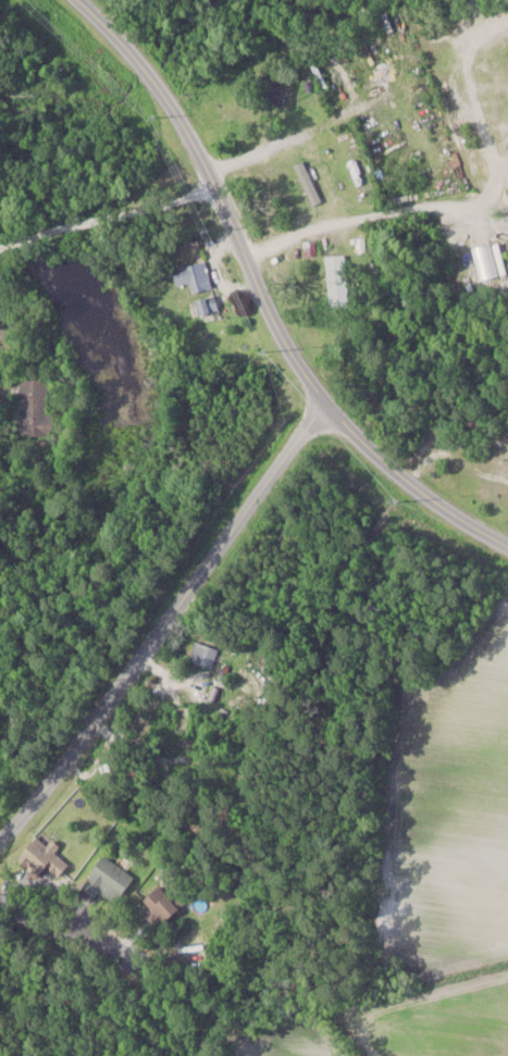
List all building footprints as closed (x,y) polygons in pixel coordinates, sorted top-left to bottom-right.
[(347,255),(328,255),(330,309),(348,309),(347,255)] [(189,284),(191,294),(212,289),(207,263),(173,269),(177,286),(189,284)] [(219,309),(215,297),(196,302),(200,315),(219,309)] [(49,380),(20,380),(20,436),(49,436),(49,380)] [(213,667),(219,647),(195,640),(189,660),(213,667)] [(17,857),(46,888),(71,865),(58,852),(62,848),(45,830),(17,857)] [(134,876),(102,854),(83,883),(115,904),(134,876)] [(159,929),(186,903),(163,880),(137,906),(159,929)]
